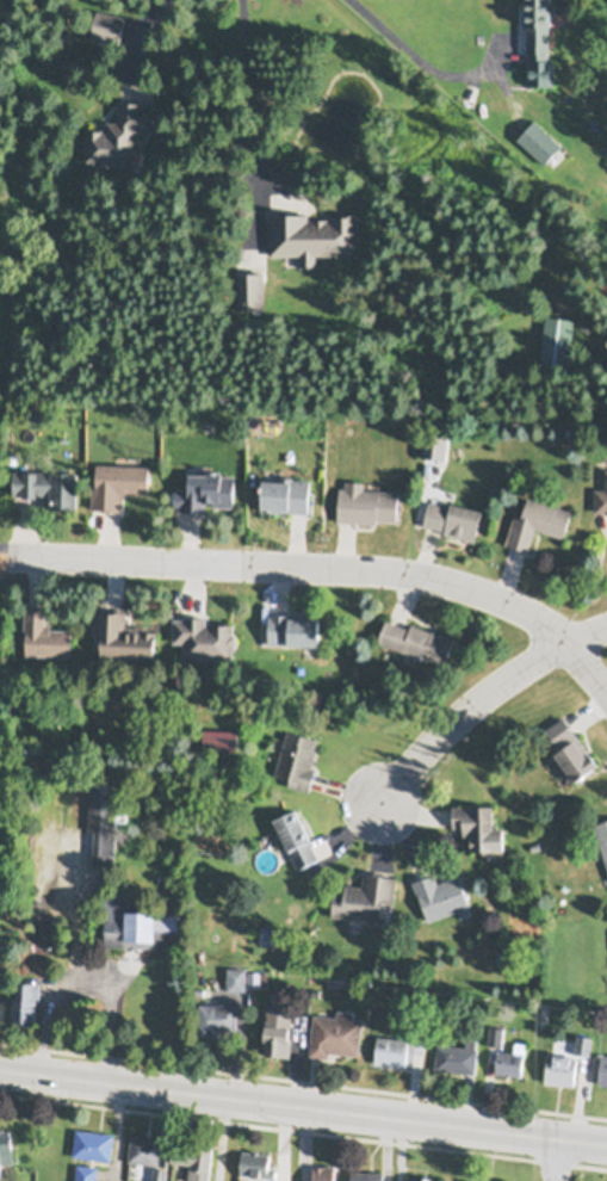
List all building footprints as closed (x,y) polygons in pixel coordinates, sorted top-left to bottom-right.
[(525,33),(526,0),(552,0),(552,7),(563,7),(562,13),(556,13),(556,11),(555,11),(555,19),(551,19),(551,33),(549,33),(549,67),(527,66),(527,56),(526,56),(526,33),(525,33)] [(98,13),(126,20),(120,48),(91,41),(98,13)] [(87,132),(92,132),(92,135),(100,135),(100,134),(104,134),(104,136),(107,137),(107,126),(118,126),(119,105),(124,105),(124,107),(138,107),(138,106),(143,106),(143,110),(155,110),(154,137),(135,136),(132,177),(130,178),(122,178),(119,175),(119,167),(118,167),(118,171),(98,169),(98,167),(88,166),(86,166),(87,132)] [(534,124),(562,149),(545,168),(518,143),(534,124)] [(286,217),(286,219),(309,218),(309,224),(312,224),(312,222),(328,222),(328,224),(330,224),(330,219),(358,219),(359,259),(316,259),(316,271),(299,271),(299,259),(270,259),(268,216),(273,216),(273,217),(284,217),(284,215),(286,215),(286,217)] [(235,276),(236,276),(236,277),(264,276),(265,313),(235,313),(235,276)] [(546,321),(576,324),(568,376),(539,372),(546,321)] [(445,455),(422,452),(425,429),(447,432),(445,455)] [(7,450),(18,450),(17,459),(7,459),(7,450)] [(149,460),(149,487),(128,486),(126,490),(122,490),(120,506),(101,505),(101,502),(92,502),(93,481),(95,481),(97,458),(149,460)] [(234,501),(213,500),(213,494),(206,494),(206,506),(182,505),(174,505),(175,483),(185,483),(190,481),(190,465),(208,465),(208,463),(213,463),(213,459),(217,459),(217,463),(223,463),(223,470),(235,470),(234,501)] [(606,463),(606,507),(605,507),(605,506),(595,506),(595,483),(606,483),(606,463)] [(78,464),(78,501),(68,500),(68,502),(50,502),(50,490),(23,490),(13,490),(13,465),(24,465),(24,464),(38,464),(38,465),(51,466),(51,464),(78,464)] [(292,471),(292,474),(310,474),(309,506),(273,505),(273,506),(262,506),(262,505),(261,505),(262,470),(292,471)] [(340,483),(346,483),(346,476),(364,477),(364,484),(399,486),(397,514),(377,513),(377,518),(337,517),(340,483)] [(571,503),(564,531),(535,523),(529,545),(507,538),(514,511),(522,511),(528,493),(571,503)] [(482,503),(476,536),(444,528),(445,525),(423,520),(428,496),(432,497),(432,494),(438,495),(436,499),(450,501),(451,496),(482,503)] [(95,627),(95,606),(109,606),(109,604),(124,605),(124,606),(126,606),(126,620),(145,620),(145,625),(157,625),(157,631),(155,631),(155,655),(101,654),(103,627),(95,627)] [(72,650),(26,649),(26,625),(25,625),(25,605),(47,605),(45,619),(50,619),(50,624),(72,624),(72,650)] [(320,607),(320,633),(290,633),(290,636),(291,636),(291,638),(270,638),(270,606),(320,607)] [(234,651),(184,653),(184,636),(174,636),(174,613),(184,613),(184,611),(206,611),(206,618),(209,618),(209,617),(227,617),(234,616),(234,626),(236,626),(236,641),(234,641),(234,651)] [(378,635),(386,613),(410,622),(413,617),(433,625),(434,623),(454,631),(445,657),(429,651),(428,653),(378,635)] [(576,773),(556,744),(559,742),(546,724),(564,711),(589,746),(590,743),(599,755),(576,773)] [(203,740),(198,740),(197,732),(203,732),(203,724),(237,725),(237,742),(203,742),(203,740)] [(287,725),(317,734),(314,743),(317,744),(311,761),(316,762),(309,786),(287,780),(290,774),(274,769),(287,725)] [(113,861),(92,860),(94,827),(87,827),(89,772),(119,773),(118,805),(129,805),(128,814),(116,812),(113,861)] [(494,799),(494,823),(503,822),(503,845),(493,845),(471,845),(470,841),(471,841),(471,833),(464,833),(463,823),(453,823),(453,802),(470,800),(470,799),(494,799)] [(310,834),(309,834),(318,854),(297,864),(287,842),(289,841),(286,836),(284,837),(281,830),(284,829),(274,810),(295,800),(310,834)] [(593,820),(606,815),(606,863),(593,820)] [(332,913),(334,886),(345,888),(345,880),(363,882),(364,866),(379,866),(378,870),(397,872),(394,899),(383,898),(382,903),(379,917),(332,913)] [(428,917),(417,890),(416,890),(413,878),(434,870),(438,879),(459,872),(470,902),(428,917)] [(104,942),(106,894),(130,894),(130,903),(155,904),(155,909),(180,909),(180,940),(155,939),(155,944),(137,944),(137,945),(129,945),(130,944),(104,942)] [(270,935),(271,925),(278,925),(277,935),(270,935)] [(227,964),(246,965),(246,987),(227,987),(227,964)] [(248,969),(260,969),(260,983),(248,983),(248,969)] [(41,979),(41,997),(36,997),(36,1015),(12,1015),(13,994),(19,994),(19,976),(32,976),(32,979),(41,979)] [(237,1002),(236,1026),(218,1026),(218,1031),(198,1029),(199,1001),(237,1002)] [(292,1003),(290,1026),(289,1025),(287,1034),(292,1035),(290,1053),(266,1051),(267,1035),(264,1035),(267,1001),(292,1003)] [(314,1012),(336,1014),(337,1007),(352,1009),(352,1016),(361,1016),(358,1052),(328,1049),(328,1055),(309,1052),(314,1012)] [(475,1025),(476,1014),(483,1015),(483,1026),(475,1025)] [(407,1052),(405,1063),(374,1059),(378,1033),(408,1035),(408,1033),(410,1033),(411,1024),(426,1025),(423,1050),(411,1049),(410,1052),(407,1052)] [(490,1024),(503,1025),(502,1043),(488,1041),(490,1024)] [(576,1032),(591,1033),(590,1051),(575,1050),(576,1032)] [(435,1066),(438,1041),(465,1044),(466,1035),(476,1037),(476,1045),(478,1045),(475,1070),(435,1066)] [(525,1040),(521,1072),(496,1070),(498,1047),(514,1050),(515,1039),(525,1040)] [(545,1078),(547,1050),(553,1051),(555,1049),(571,1050),(570,1052),(577,1053),(574,1082),(545,1078)] [(601,1051),(606,1051),(606,1081),(597,1080),(601,1051)] [(2,1165),(2,1180),(0,1180),(0,1127),(10,1126),(10,1129),(12,1129),(14,1158),(1,1160),(1,1165),(2,1165)] [(75,1126),(114,1131),(111,1158),(72,1154),(75,1126)] [(131,1132),(151,1134),(151,1137),(161,1138),(159,1162),(128,1158),(131,1132)] [(211,1164),(211,1167),(210,1167),(209,1180),(187,1177),(190,1162),(192,1162),(192,1158),(172,1156),(174,1140),(181,1142),(181,1140),(187,1140),(187,1142),(194,1143),(194,1138),(213,1140),(211,1164)] [(242,1149),(253,1150),(253,1146),(259,1146),(258,1150),(268,1151),(268,1164),(275,1164),(274,1174),(241,1171),(242,1149)] [(97,1164),(95,1180),(75,1180),(76,1162),(97,1164)] [(334,1163),(334,1180),(312,1180),(312,1162),(334,1163)] [(167,1167),(166,1180),(151,1180),(153,1164),(167,1167)] [(384,1169),(383,1180),(351,1180),(351,1169),(384,1169)] [(441,1180),(405,1180),(405,1175),(421,1176),(421,1174),(422,1173),(428,1173),(432,1174),(432,1175),(440,1175),(440,1180),(441,1180)]
